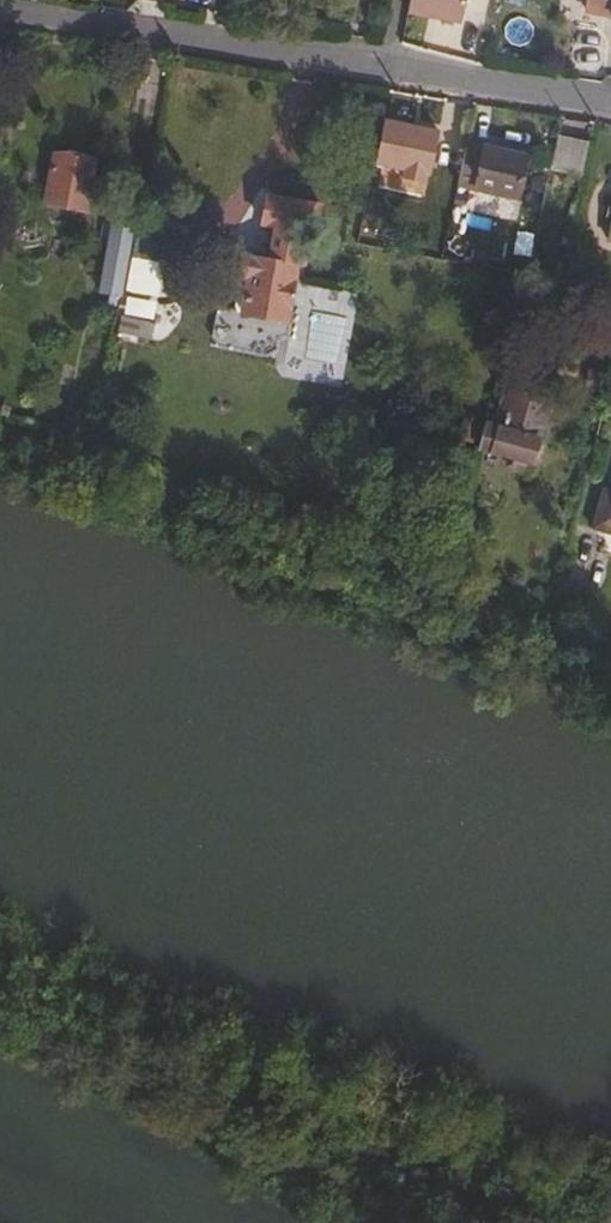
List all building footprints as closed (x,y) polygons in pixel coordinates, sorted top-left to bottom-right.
[(405,9),(457,18),(460,0),(406,0),(405,9)] [(431,113),(376,101),(366,149),(422,160),(431,113)] [(460,124),(450,165),(509,178),(518,138),(460,124)] [(547,125),(540,157),(574,164),(581,132),(547,125)] [(35,191),(76,200),(79,186),(89,188),(94,168),(83,165),(87,150),(46,140),(35,191)] [(233,298),(232,303),(276,310),(286,253),(293,254),(297,230),(291,216),(308,203),(310,190),(257,181),(252,210),(267,213),(261,248),(235,244),(226,297),(233,298)] [(599,226),(610,228),(610,185),(608,184),(599,226)] [(112,281),(129,205),(105,199),(89,275),(112,281)] [(129,276),(154,279),(156,260),(174,263),(179,222),(136,217),(129,276)] [(475,408),(468,433),(505,443),(502,455),(520,460),(523,447),(531,449),(536,427),(529,425),(539,387),(529,385),(524,377),(508,372),(499,382),(490,412),(475,408)] [(595,468),(583,509),(610,518),(610,472),(595,468)] [(423,601),(416,619),(429,625),(435,604),(423,601)]
